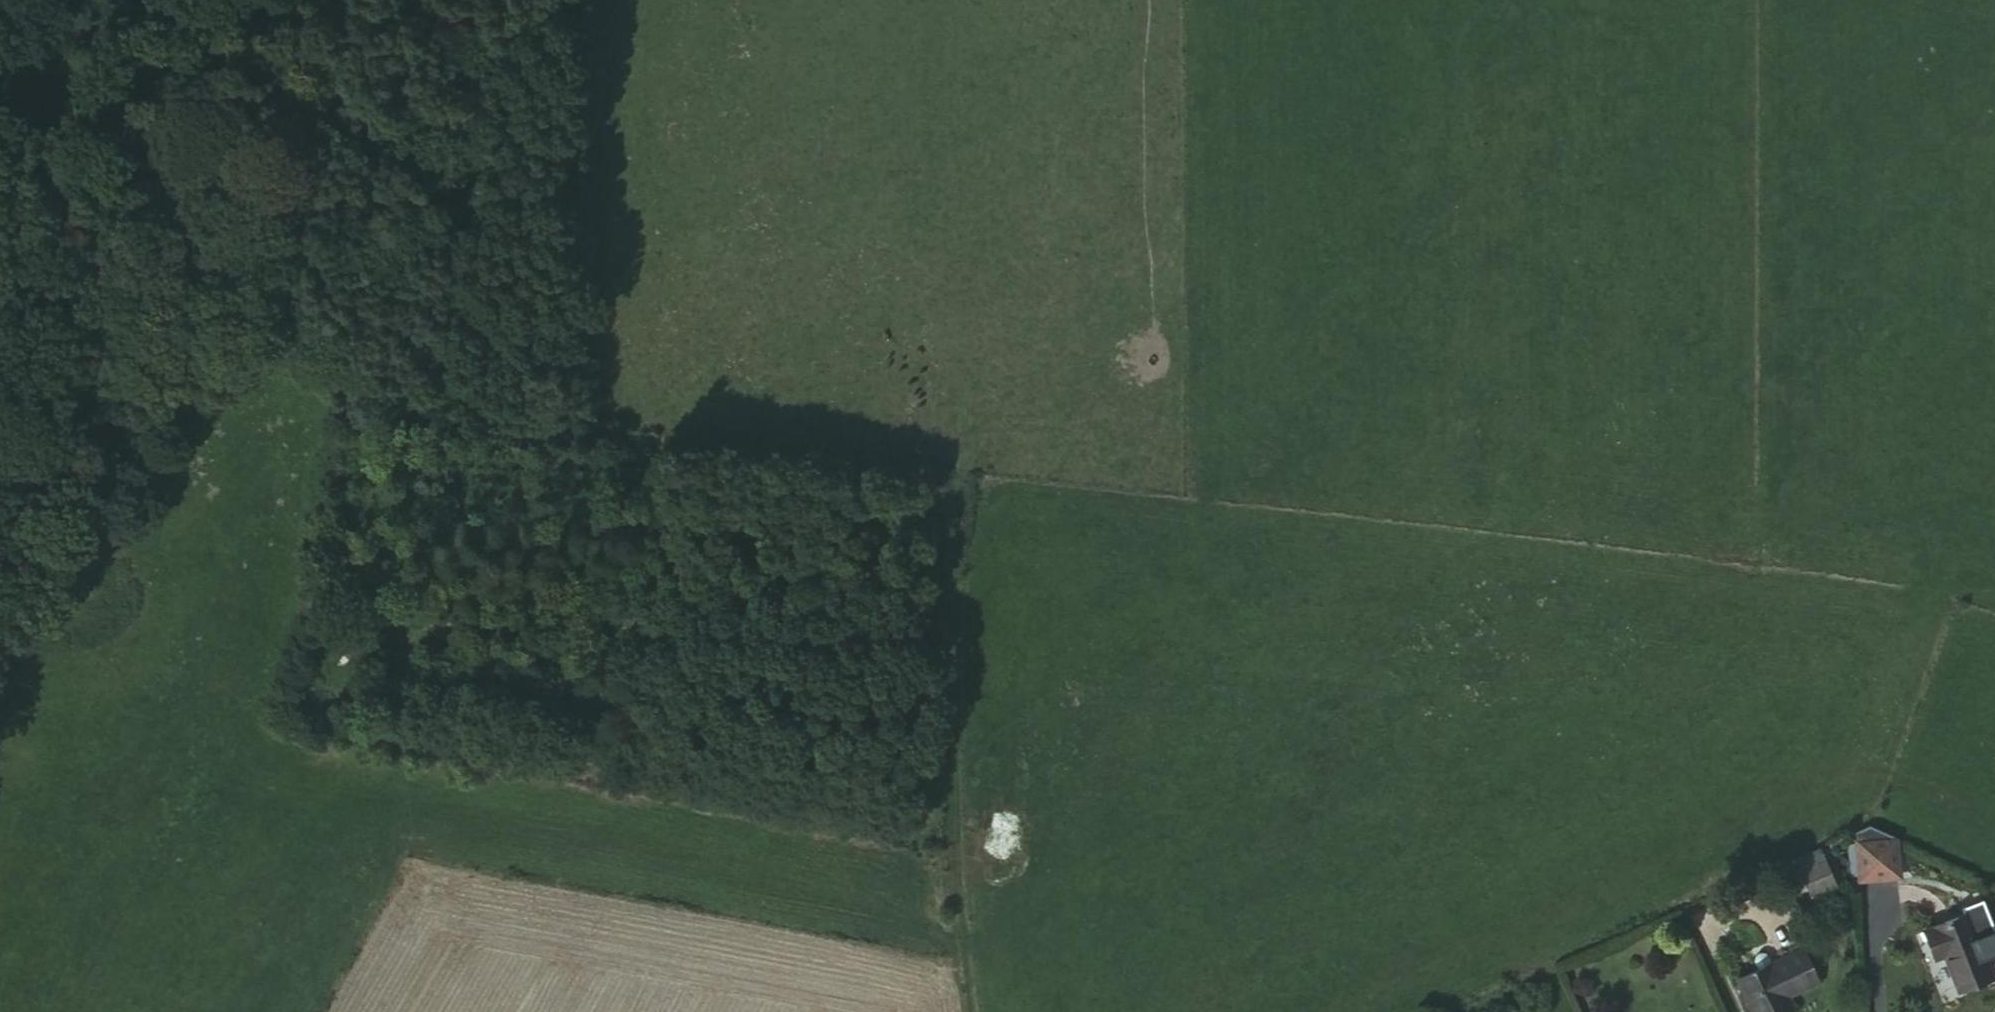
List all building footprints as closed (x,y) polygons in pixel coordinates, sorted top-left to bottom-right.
[(1858,831),(1844,836),(1847,880),(1852,880),(1852,884),(1883,881),(1883,877),(1887,877),(1884,842),(1858,831)] [(1816,862),(1790,873),(1802,901),(1828,890),(1816,862)] [(1986,974),(1962,912),(1920,927),(1931,954),(1941,950),(1954,986),(1986,974)] [(1742,1011),(1772,1011),(1770,1008),(1782,1002),(1815,988),(1800,955),(1730,986),(1742,1011)] [(1772,1011),(1783,1011),(1786,1011),(1782,1002),(1770,1008),(1772,1011)]
